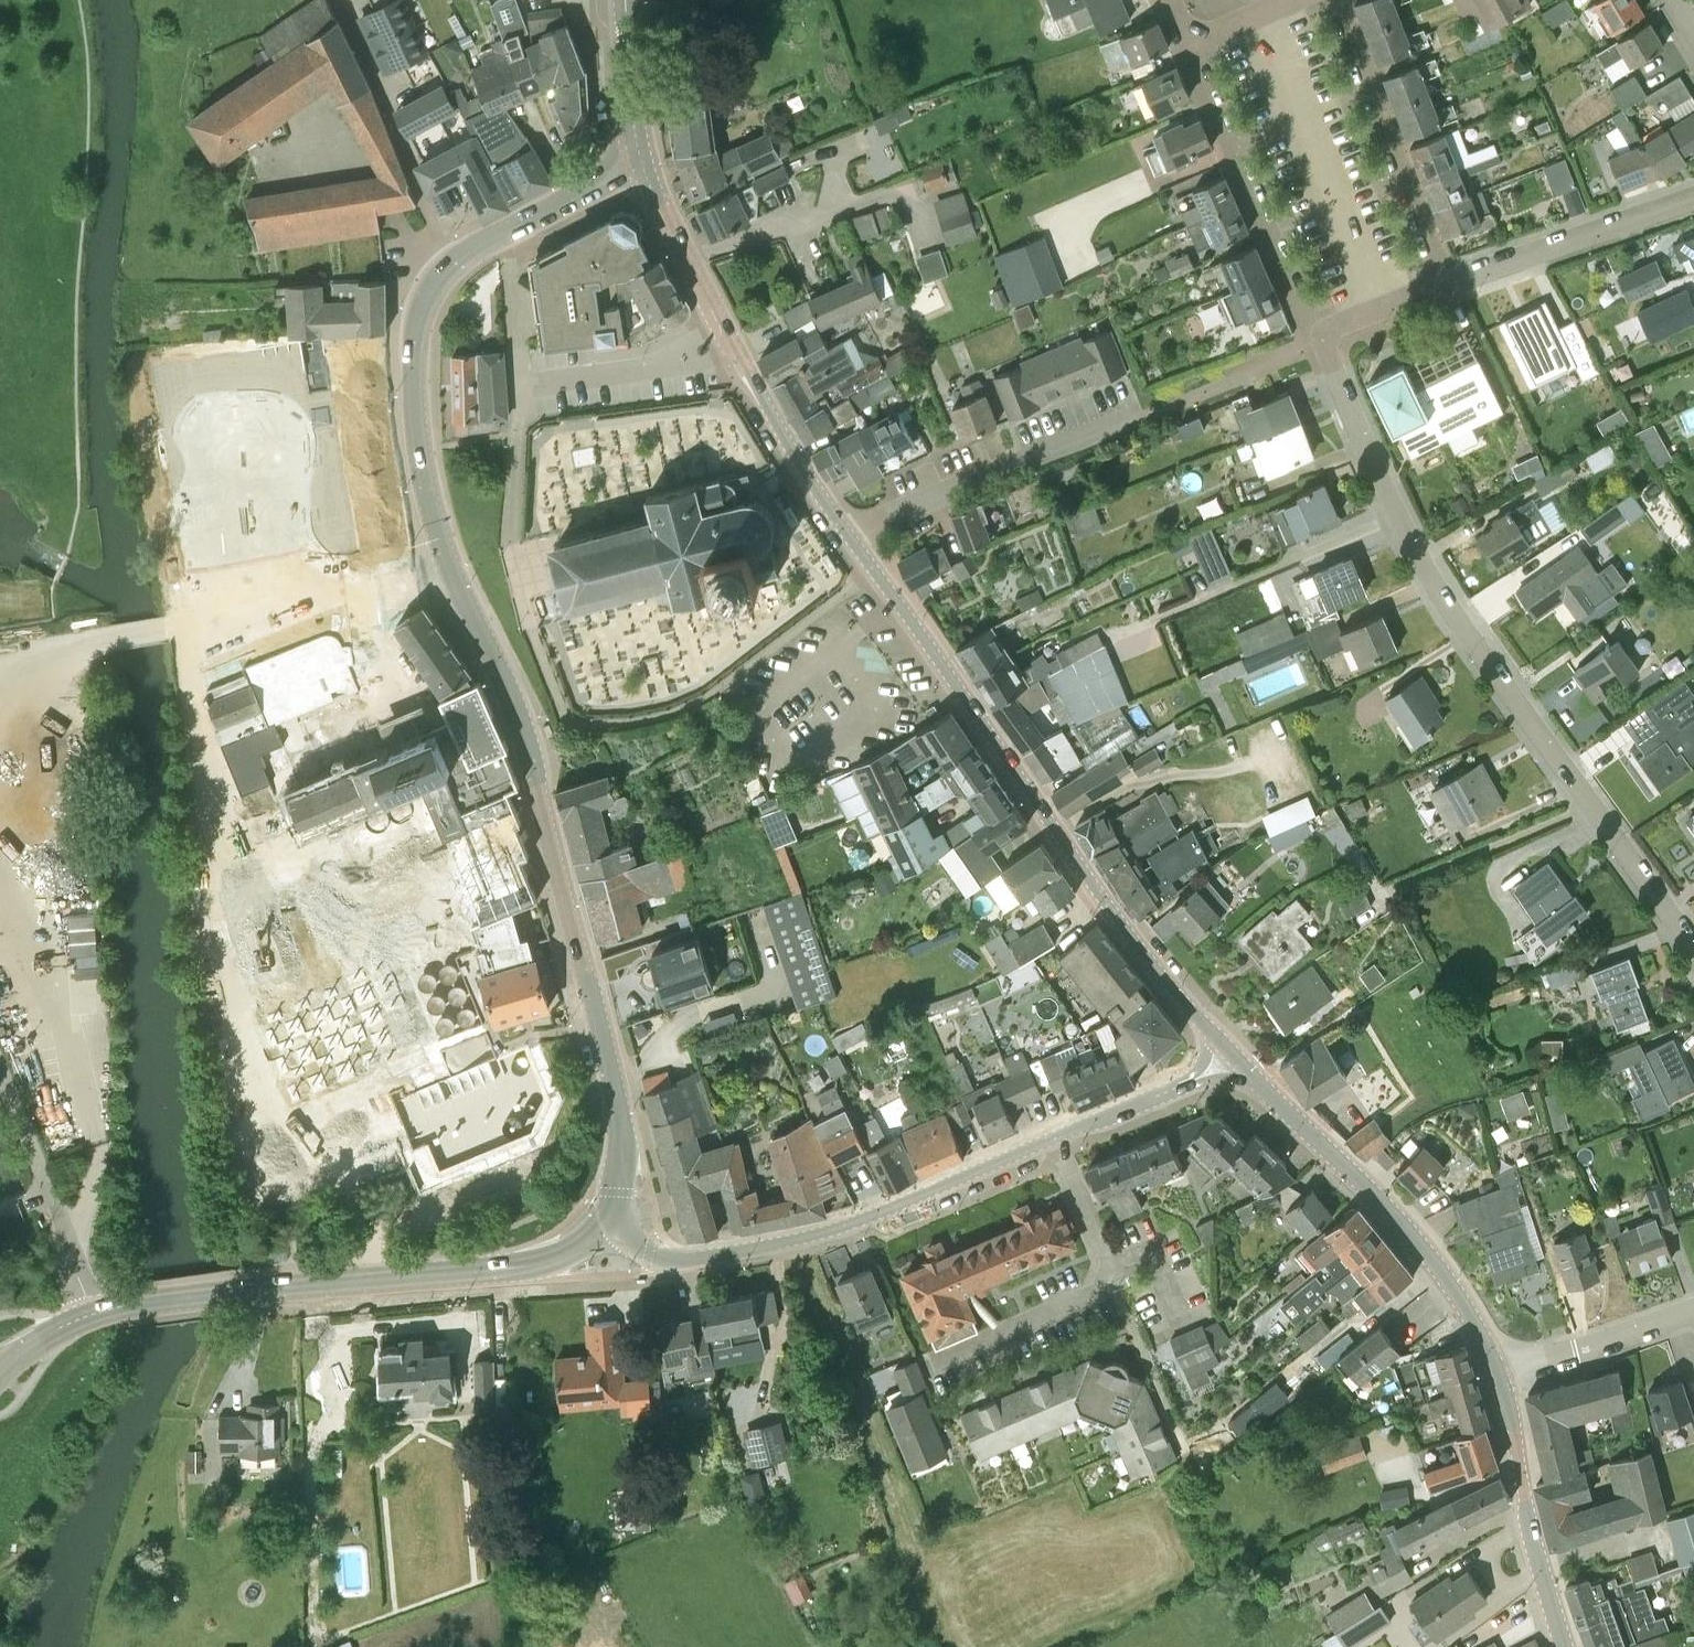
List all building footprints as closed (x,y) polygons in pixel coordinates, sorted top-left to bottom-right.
[(339,21),(329,0),(311,0),(261,34),(268,46),(253,55),(263,71),(190,120),(220,162),(334,80),(384,177),(365,180),(381,210),(417,204),(371,89),(339,21)] [(415,24),(403,0),(396,0),(374,10),(363,16),(376,43),(415,24)] [(374,10),(396,0),(369,0),(374,10)] [(415,24),(428,52),(442,45),(420,0),(403,0),(415,24)] [(495,4),(491,5),(503,38),(507,49),(527,95),(544,87),(531,53),(527,55),(520,35),(529,32),(517,0),(497,0),(495,4)] [(707,17),(709,31),(706,32),(706,33),(737,27),(735,13),(734,0),(724,0),(705,2),(707,17)] [(1110,28),(1130,19),(1122,0),(1050,0),(1062,28),(1064,30),(1068,31),(1071,31),(1098,19),(1103,31),(1110,28)] [(1406,0),(1362,0),(1355,3),(1367,33),(1402,19),(1397,4),(1406,0)] [(1528,0),(1456,0),(1465,18),(1467,17),(1475,33),(1530,4),(1528,0)] [(1568,0),(1566,0),(1543,14),(1552,27),(1576,12),(1568,0)] [(1603,37),(1643,12),(1636,0),(1599,0),(1586,8),(1603,37)] [(531,33),(566,19),(562,8),(528,15),(531,33)] [(1429,44),(1423,28),(1415,32),(1409,16),(1402,19),(1367,33),(1379,63),(1429,44)] [(1134,62),(1149,56),(1169,47),(1157,21),(1123,36),(1106,42),(1113,60),(1131,53),(1134,62)] [(1649,22),(1619,39),(1598,51),(1606,65),(1627,52),(1634,64),(1663,47),(1661,43),(1662,40),(1658,35),(1656,34),(1649,22)] [(389,71),(428,52),(415,24),(376,43),(389,71)] [(544,87),(585,69),(568,24),(543,34),(545,40),(529,47),(531,53),(544,87)] [(460,39),(464,48),(475,43),(471,33),(460,39)] [(504,104),(527,95),(507,49),(503,38),(491,41),(493,45),(480,51),(484,62),(471,67),(483,93),(490,111),(505,104),(504,104)] [(1425,78),(1440,72),(1435,58),(1384,77),(1396,107),(1431,94),(1425,78)] [(1143,82),(1158,116),(1176,108),(1173,103),(1190,96),(1177,67),(1143,82)] [(544,87),(544,88),(544,87),(565,134),(579,128),(587,111),(589,104),(586,72),(585,69),(544,87)] [(1521,73),(1524,80),(1534,75),(1531,69),(1521,73)] [(1623,108),(1647,94),(1635,74),(1611,88),(1623,108)] [(1669,108),(1693,95),(1681,74),(1647,94),(1652,103),(1662,97),(1669,108)] [(409,133),(429,124),(456,110),(444,86),(397,110),(409,133)] [(451,89),(459,104),(469,100),(466,94),(465,95),(460,86),(451,89)] [(678,154),(716,147),(707,87),(668,93),(677,152),(678,154)] [(1458,118),(1452,102),(1443,106),(1437,91),(1431,94),(1396,107),(1408,138),(1458,118)] [(526,136),(505,104),(490,111),(483,93),(469,100),(459,104),(476,136),(475,137),(477,139),(474,141),(485,163),(488,161),(512,206),(553,182),(527,136),(526,136)] [(1662,173),(1645,144),(1623,109),(1613,115),(1633,148),(1611,156),(1622,188),(1662,173)] [(898,119),(895,110),(875,118),(878,128),(880,131),(881,135),(901,126),(900,123),(898,119)] [(1662,173),(1693,154),(1693,114),(1678,124),(1645,144),(1662,173)] [(1534,125),(1538,134),(1551,129),(1548,119),(1534,125)] [(1196,153),(1212,146),(1201,120),(1185,127),(1183,122),(1154,134),(1169,168),(1197,156),(1196,153)] [(1425,181),(1498,153),(1494,143),(1469,153),(1459,128),(1411,146),(1425,181)] [(737,147),(737,146),(750,173),(782,158),(781,157),(776,145),(770,132),(737,147)] [(468,173),(485,163),(474,141),(477,139),(475,137),(419,166),(441,213),(453,207),(443,184),(468,173)] [(719,154),(717,147),(716,147),(678,154),(666,158),(669,166),(681,162),(686,177),(722,163),(719,154)] [(1435,208),(1482,190),(1482,189),(1475,192),(1469,173),(1501,161),(1498,153),(1425,181),(1435,208)] [(1556,194),(1563,191),(1576,186),(1576,185),(1575,186),(1565,158),(1546,166),(1556,194)] [(943,161),(921,168),(929,192),(950,185),(948,179),(957,176),(951,159),(943,161)] [(488,219),(512,206),(488,161),(485,163),(468,173),(488,219)] [(783,162),(751,176),(759,192),(791,178),(783,162)] [(694,199),(729,183),(722,163),(686,177),(673,182),(677,190),(690,186),(694,199)] [(1206,217),(1237,203),(1225,175),(1194,188),(1200,202),(1182,210),(1188,224),(1206,216),(1206,217)] [(378,210),(381,210),(365,180),(344,183),(246,199),(251,213),(257,229),(260,249),(381,230),(378,210)] [(1563,191),(1564,194),(1572,214),(1585,209),(1577,189),(1576,186),(1563,191)] [(964,190),(934,200),(949,245),(978,235),(976,227),(984,224),(979,209),(970,211),(964,190)] [(1496,222),(1492,211),(1490,211),(1482,190),(1435,208),(1446,236),(1465,229),(1466,233),(1496,222)] [(750,219),(740,199),(737,192),(700,210),(713,237),(733,227),(734,229),(738,227),(737,225),(750,219)] [(1218,244),(1229,239),(1249,231),(1237,203),(1206,217),(1218,244)] [(880,231),(897,226),(895,221),(896,221),(894,217),(890,218),(886,206),(873,210),(880,231)] [(630,274),(652,263),(639,237),(644,234),(641,219),(628,210),(613,212),(614,217),(541,255),(544,275),(532,277),(541,334),(542,346),(601,338),(601,341),(628,337),(624,314),(619,275),(630,274)] [(896,221),(895,221),(897,226),(899,231),(909,228),(906,218),(896,221)] [(1668,247),(1674,261),(1689,255),(1693,267),(1693,236),(1668,247)] [(1043,237),(995,255),(1015,303),(1062,285),(1043,237)] [(1115,258),(1110,244),(1096,250),(1101,264),(1115,258)] [(920,252),(928,277),(952,270),(944,245),(920,252)] [(1235,288),(1267,273),(1255,245),(1222,260),(1235,288)] [(1173,276),(1194,266),(1188,253),(1178,258),(1176,255),(1166,260),(1173,276)] [(872,276),(871,274),(863,254),(848,260),(856,279),(841,286),(851,311),(882,298),(872,276)] [(624,314),(677,287),(662,258),(652,263),(630,274),(619,275),(624,314)] [(1627,298),(1667,280),(1658,260),(1619,278),(1627,298)] [(1229,322),(1234,319),(1236,324),(1264,312),(1272,329),(1289,322),(1267,273),(1235,288),(1217,295),(1229,322)] [(386,280),(364,281),(332,281),(333,300),(326,301),(325,283),(276,287),(277,296),(290,296),(293,335),(326,333),(327,335),(361,333),(361,331),(387,331),(386,280)] [(821,323),(851,311),(841,286),(810,298),(821,323)] [(643,342),(684,319),(682,303),(685,302),(677,287),(624,314),(628,337),(629,345),(643,342)] [(1693,319),(1693,305),(1687,289),(1638,311),(1651,339),(1693,319)] [(807,300),(783,311),(792,330),(816,319),(807,300)] [(1498,323),(1530,389),(1576,367),(1583,381),(1600,372),(1575,320),(1558,329),(1545,301),(1498,323)] [(213,328),(205,329),(206,340),(214,339),(223,338),(222,328),(213,328)] [(1128,371),(1119,351),(1111,329),(1084,340),(1082,335),(1080,336),(1099,383),(1128,371)] [(791,370),(829,348),(820,331),(801,341),(799,337),(760,358),(772,380),(791,370)] [(1098,383),(1099,383),(1080,336),(1051,348),(1068,391),(1096,379),(1098,383)] [(790,412),(901,350),(901,349),(887,357),(885,352),(879,355),(858,366),(845,343),(830,350),(829,348),(791,370),(793,372),(773,383),(790,412)] [(1040,402),(1068,391),(1051,348),(1022,359),(1041,406),(1042,406),(1040,402)] [(848,396),(869,384),(889,373),(889,372),(907,361),(901,350),(790,412),(796,423),(800,421),(803,427),(810,438),(805,440),(806,441),(825,430),(857,412),(848,396)] [(471,429),(500,428),(500,418),(508,417),(504,351),(453,355),(456,420),(471,419),(471,429)] [(1012,418),(1041,406),(1022,359),(1019,360),(1021,365),(995,376),(1012,418)] [(1503,411),(1488,380),(1479,360),(1416,390),(1415,390),(1441,441),(1503,411)] [(1415,390),(1416,390),(1404,365),(1369,382),(1394,434),(1401,431),(1413,455),(1441,441),(1415,390)] [(869,384),(878,400),(898,389),(889,373),(869,384)] [(997,424),(989,403),(978,378),(963,384),(969,399),(954,405),(966,436),(997,424)] [(857,412),(878,400),(869,384),(848,396),(857,412)] [(1630,392),(1631,400),(1645,398),(1644,390),(1630,392)] [(1255,440),(1300,421),(1289,394),(1255,407),(1249,393),(1233,400),(1250,440),(1254,439),(1255,440)] [(1630,423),(1622,408),(1598,421),(1606,436),(1630,423)] [(921,436),(911,418),(905,422),(899,411),(889,416),(887,414),(874,421),(890,452),(921,436)] [(1199,416),(1179,424),(1184,435),(1185,437),(1204,429),(1199,416)] [(876,460),(890,452),(874,421),(860,428),(876,460)] [(1267,472),(1292,462),(1313,454),(1300,421),(1255,440),(1267,472)] [(1184,435),(1179,424),(1179,423),(1170,427),(1174,439),(1184,435)] [(1673,458),(1654,424),(1636,431),(1655,466),(1673,458)] [(884,475),(876,460),(860,428),(814,454),(826,477),(839,470),(840,472),(848,468),(859,488),(884,475)] [(1525,459),(1532,473),(1543,467),(1544,467),(1538,454),(1525,459)] [(1570,461),(1535,482),(1542,493),(1577,473),(1570,461)] [(758,499),(755,499),(748,473),(722,481),(721,477),(716,478),(716,479),(698,484),(698,482),(693,483),(694,484),(652,495),(652,494),(647,495),(647,496),(646,496),(648,501),(649,500),(650,505),(647,506),(647,508),(649,508),(651,515),(649,515),(649,517),(654,516),(654,520),(627,527),(627,526),(621,528),(595,535),(595,534),(588,536),(588,537),(563,543),(554,545),(559,564),(560,564),(566,586),(564,586),(569,606),(578,603),(578,601),(604,595),(604,596),(607,596),(610,594),(618,591),(673,577),(679,600),(722,589),(722,590),(752,582),(752,581),(779,574),(773,553),(774,553),(771,541),(773,538),(774,535),(775,535),(776,532),(775,532),(776,526),(775,520),(776,520),(775,517),(774,517),(772,512),(769,508),(769,507),(768,505),(767,506),(762,503),(757,501),(758,499)] [(1075,479),(1080,490),(1092,485),(1088,474),(1075,479)] [(1110,491),(1106,481),(1097,485),(1100,495),(1110,491)] [(1039,507),(1038,503),(1030,482),(1011,489),(1021,514),(1039,507)] [(1314,526),(1318,524),(1338,515),(1324,482),(1298,493),(1300,497),(1267,512),(1283,547),(1302,539),(1301,535),(1315,529),(1314,526)] [(1471,511),(1464,495),(1453,501),(1460,516),(1471,511)] [(1497,562),(1516,551),(1530,543),(1529,541),(1550,529),(1533,499),(1513,511),(1512,510),(1495,521),(1497,526),(1481,535),(1497,562)] [(989,518),(983,500),(953,511),(966,548),(992,539),(991,536),(995,535),(989,518)] [(1581,529),(1591,543),(1628,517),(1618,502),(1581,529)] [(1096,505),(1066,516),(1072,532),(1110,518),(1105,506),(1097,509),(1096,505)] [(1181,540),(1187,552),(1200,546),(1193,533),(1181,540)] [(971,554),(953,563),(943,544),(930,550),(928,546),(900,560),(913,586),(914,585),(920,598),(922,598),(921,596),(933,590),(928,579),(941,572),(939,569),(952,563),(960,579),(978,569),(971,554)] [(1580,615),(1613,592),(1581,547),(1518,591),(1531,609),(1559,589),(1578,617),(1580,615)] [(1322,608),(1345,599),(1365,590),(1351,558),(1316,572),(1323,590),(1316,593),(1322,608)] [(1044,600),(1039,588),(1017,598),(1022,610),(1036,604),(1044,600)] [(1613,592),(1580,615),(1587,625),(1620,602),(1613,592)] [(1036,604),(1039,611),(1050,606),(1047,599),(1044,600),(1036,604)] [(409,774),(473,924),(482,948),(479,949),(484,970),(481,971),(496,1022),(550,1006),(531,941),(511,947),(509,939),(515,937),(505,912),(538,899),(522,859),(530,855),(518,825),(522,823),(510,791),(521,786),(506,749),(509,749),(505,738),(506,738),(494,712),(494,713),(480,681),(475,683),(470,675),(471,673),(424,606),(398,626),(445,696),(443,700),(447,708),(434,715),(383,735),(262,790),(279,829),(409,774)] [(1289,608),(1239,626),(1248,651),(1298,632),(1289,608)] [(1361,664),(1378,656),(1398,647),(1382,613),(1342,631),(1336,617),(1307,630),(1319,658),(1346,645),(1352,644),(1361,664)] [(976,678),(1011,655),(991,625),(956,648),(976,678)] [(1085,655),(1108,646),(1107,644),(1106,644),(1105,643),(1104,644),(1098,631),(1057,652),(1058,655),(1049,660),(1043,651),(1032,658),(1034,662),(1028,666),(1031,672),(1025,676),(1011,655),(976,678),(987,695),(986,695),(993,706),(1030,683),(1049,673),(1085,655)] [(334,633),(238,669),(260,726),(272,723),(356,690),(334,633)] [(1596,701),(1607,693),(1598,680),(1616,667),(1625,680),(1640,670),(1619,640),(1575,671),(1596,701)] [(1049,673),(1054,683),(1063,691),(1076,718),(1079,723),(1121,704),(1120,704),(1130,699),(1124,683),(1117,668),(1108,646),(1085,655),(1049,673)] [(1666,674),(1672,681),(1677,678),(1689,668),(1678,653),(1669,659),(1675,667),(1666,674)] [(1685,660),(1690,667),(1693,664),(1693,653),(1685,660)] [(1219,669),(1218,668),(1198,676),(1204,689),(1248,669),(1244,658),(1230,664),(1219,669)] [(1051,697),(1063,691),(1054,683),(1049,673),(1030,683),(993,706),(1022,747),(1044,732),(1029,712),(1052,699),(1051,697)] [(1387,698),(1417,743),(1435,732),(1432,727),(1444,719),(1431,699),(1435,696),(1422,675),(1387,698)] [(1693,761),(1693,704),(1690,698),(1693,696),(1693,693),(1686,681),(1646,708),(1660,728),(1639,743),(1646,753),(1637,759),(1660,790),(1692,767),(1691,764),(1693,761)] [(938,751),(948,744),(966,732),(951,710),(930,723),(888,750),(887,749),(855,765),(887,828),(921,812),(956,791),(941,768),(940,769),(943,774),(925,785),(926,787),(913,794),(900,767),(926,750),(929,755),(937,750),(938,751)] [(1086,728),(1093,752),(1114,747),(1113,744),(1130,739),(1124,718),(1086,728)] [(215,744),(234,794),(266,783),(255,754),(280,744),(272,723),(260,726),(215,744)] [(1064,768),(1064,769),(1082,759),(1082,758),(1090,753),(1072,723),(1043,738),(1038,742),(1025,751),(1046,781),(1064,768)] [(698,741),(692,729),(684,733),(689,745),(698,741)] [(1138,751),(1156,745),(1152,734),(1134,740),(1138,751)] [(1190,751),(1186,741),(1178,745),(1182,754),(1190,751)] [(941,768),(956,791),(956,793),(967,793),(970,797),(998,778),(975,745),(947,765),(947,764),(941,768)] [(1155,748),(1133,761),(1139,773),(1162,760),(1155,748)] [(1094,796),(1124,780),(1120,774),(1132,767),(1121,749),(1080,776),(1079,774),(1070,779),(1071,780),(1053,792),(1067,814),(1094,796)] [(1453,829),(1484,811),(1503,800),(1489,775),(1477,781),(1470,768),(1431,789),(1453,829)] [(616,797),(616,796),(611,775),(557,789),(581,877),(638,859),(632,840),(613,846),(606,820),(631,813),(626,795),(625,794),(616,797)] [(766,800),(771,798),(760,776),(743,784),(753,805),(766,800)] [(964,818),(965,820),(972,833),(989,820),(1015,803),(1006,790),(998,778),(970,797),(977,808),(964,818)] [(10,806),(6,789),(0,790),(0,808),(10,806)] [(1106,808),(1095,814),(1076,825),(1092,853),(1094,852),(1130,836),(1152,826),(1170,815),(1180,809),(1171,792),(1169,794),(1166,789),(1159,793),(1157,789),(1141,798),(1142,801),(1112,818),(1106,808)] [(778,796),(771,798),(766,800),(769,808),(780,804),(778,796)] [(1308,796),(1263,816),(1271,834),(1285,828),(1308,818),(1316,815),(1308,796)] [(1365,813),(1358,798),(1345,804),(1352,819),(1365,813)] [(766,810),(777,842),(799,834),(788,802),(766,810)] [(972,833),(954,845),(951,847),(944,852),(939,855),(967,895),(982,884),(1005,869),(1004,868),(1004,869),(990,849),(1013,833),(1028,823),(1015,803),(989,820),(972,833)] [(935,837),(922,814),(888,830),(887,830),(897,852),(908,875),(939,855),(944,852),(951,847),(943,831),(935,837)] [(1170,815),(1152,826),(1130,836),(1094,852),(1121,895),(1137,914),(1138,916),(1178,888),(1172,878),(1207,856),(1193,829),(1149,854),(1164,878),(1155,884),(1136,854),(1151,847),(1179,831),(1170,815)] [(1308,818),(1285,828),(1293,844),(1316,834),(1308,818)] [(1032,895),(1059,874),(1063,871),(1042,842),(1004,868),(1005,869),(982,884),(984,883),(1004,912),(1023,898),(1024,901),(1032,895)] [(658,893),(658,894),(694,883),(684,846),(638,861),(638,859),(581,877),(598,939),(645,926),(642,913),(638,897),(656,892),(658,893)] [(1570,923),(1572,926),(1576,922),(1575,920),(1587,911),(1575,895),(1573,897),(1548,863),(1514,888),(1538,921),(1547,915),(1559,931),(1570,923)] [(901,880),(901,879),(895,867),(873,877),(883,896),(899,888),(896,882),(901,880)] [(1044,912),(1073,893),(1059,874),(1032,895),(1044,912)] [(1196,938),(1225,913),(1228,903),(1220,893),(1209,880),(1199,889),(1198,888),(1171,910),(1171,909),(1151,925),(1164,941),(1184,924),(1196,938)] [(1347,915),(1372,905),(1366,890),(1340,901),(1347,915)] [(970,908),(971,898),(969,895),(960,901),(967,911),(970,908)] [(1276,974),(1312,943),(1297,926),(1311,914),(1297,897),(1278,913),(1275,910),(1241,939),(1253,954),(1263,946),(1269,953),(1263,958),(1276,974)] [(1010,941),(1008,943),(1021,963),(1057,941),(1044,921),(1021,935),(1010,941)] [(1145,978),(1137,969),(1100,922),(1062,953),(1107,1009),(1110,1006),(1140,982),(1145,978)] [(1004,931),(1010,941),(1021,935),(1014,925),(1004,931)] [(1021,963),(1008,943),(1001,932),(986,941),(985,942),(1004,973),(1020,964),(1021,963)] [(668,1000),(689,993),(714,985),(711,974),(722,970),(716,950),(704,953),(699,938),(653,953),(668,1000)] [(614,953),(603,956),(610,981),(620,978),(618,968),(632,964),(633,961),(637,957),(645,955),(643,945),(628,949),(614,953)] [(822,954),(826,965),(832,963),(828,952),(822,954)] [(1618,1029),(1629,1025),(1650,1018),(1649,1017),(1640,994),(1639,995),(1635,984),(1639,983),(1640,983),(1630,955),(1629,956),(1592,971),(1601,996),(1605,995),(1618,1029)] [(1545,971),(1551,987),(1588,974),(1581,957),(1545,971)] [(1386,978),(1375,963),(1360,973),(1372,989),(1386,978)] [(1287,1027),(1305,1014),(1332,994),(1313,967),(1267,1000),(1287,1027)] [(1128,1029),(1117,1037),(1121,1045),(1131,1068),(1133,1066),(1153,1049),(1156,1052),(1183,1031),(1154,994),(1152,996),(1140,982),(1110,1006),(1128,1029)] [(1422,993),(1417,985),(1410,990),(1414,997),(1422,993)] [(955,993),(960,1002),(977,996),(973,987),(955,993)] [(958,1002),(960,1002),(955,993),(924,1003),(928,1013),(928,1012),(941,1008),(947,1006),(958,1002)] [(1082,1034),(1088,1048),(1117,1036),(1110,1020),(1082,1034)] [(426,1139),(444,1185),(578,1131),(536,1028),(523,1033),(525,1037),(498,1048),(488,1022),(439,1041),(450,1067),(391,1091),(412,1144),(426,1139)] [(850,1045),(843,1032),(834,1036),(841,1050),(850,1045)] [(1069,1083),(1079,1106),(1108,1094),(1092,1058),(1088,1048),(1082,1034),(1072,1038),(1074,1044),(1056,1051),(1059,1057),(1058,1057),(1059,1061),(1044,1067),(1054,1089),(1069,1083)] [(1308,1102),(1326,1089),(1348,1075),(1322,1035),(1305,1046),(1306,1047),(1282,1063),(1308,1102)] [(1137,1083),(1131,1068),(1121,1045),(1117,1037),(1117,1036),(1088,1048),(1092,1058),(1108,1094),(1137,1083)] [(1674,1096),(1693,1087),(1693,1086),(1672,1039),(1629,1059),(1644,1091),(1632,1097),(1642,1118),(1670,1104),(1668,1099),(1674,1096)] [(719,1053),(719,1044),(702,1045),(703,1061),(713,1060),(719,1053)] [(1008,1109),(1023,1103),(1011,1074),(1004,1057),(1000,1049),(986,1055),(991,1066),(1000,1062),(1006,1076),(995,1081),(1008,1109)] [(963,1060),(959,1062),(954,1050),(945,1053),(968,1106),(976,1103),(990,1136),(1015,1125),(1008,1109),(995,1081),(994,1081),(998,1090),(986,1095),(982,1085),(975,1088),(963,1060)] [(1011,1074),(1023,1103),(1042,1094),(1034,1074),(1030,1066),(1011,1074)] [(719,1126),(701,1073),(672,1084),(668,1070),(642,1078),(690,1236),(693,1238),(719,1234),(719,1231),(715,1232),(702,1189),(726,1183),(729,1195),(752,1189),(752,1188),(740,1141),(736,1141),(735,1139),(703,1148),(698,1133),(719,1126)] [(828,1115),(815,1122),(835,1162),(866,1147),(835,1084),(817,1093),(828,1115)] [(1499,1097),(1507,1118),(1530,1110),(1522,1089),(1499,1097)] [(963,1100),(949,1106),(958,1126),(972,1121),(963,1100)] [(1475,1116),(1473,1101),(1458,1104),(1460,1113),(1467,1117),(1475,1116)] [(1551,1112),(1556,1130),(1557,1129),(1570,1126),(1569,1123),(1565,1108),(1551,1112)] [(915,1111),(913,1112),(912,1111),(900,1116),(907,1130),(905,1130),(906,1131),(922,1174),(965,1156),(947,1113),(920,1124),(915,1111)] [(1265,1194),(1275,1189),(1296,1179),(1283,1167),(1287,1163),(1256,1132),(1247,1142),(1216,1112),(1210,1118),(1206,1114),(1175,1126),(1182,1143),(1191,1139),(1222,1169),(1231,1160),(1265,1194)] [(863,1123),(875,1146),(889,1139),(876,1116),(863,1123)] [(823,1196),(847,1186),(835,1162),(815,1122),(812,1117),(769,1138),(786,1191),(792,1219),(826,1213),(823,1196)] [(1347,1140),(1365,1158),(1373,1152),(1383,1146),(1391,1141),(1376,1117),(1352,1135),(1347,1140)] [(922,1174),(906,1131),(904,1132),(889,1139),(875,1146),(869,1149),(891,1190),(923,1175),(922,1174)] [(1169,1131),(1089,1166),(1103,1199),(1112,1196),(1120,1216),(1144,1207),(1135,1185),(1183,1166),(1169,1131)] [(392,1141),(363,1153),(371,1173),(400,1162),(392,1141)] [(1433,1178),(1450,1196),(1477,1170),(1459,1152),(1446,1165),(1424,1144),(1399,1170),(1420,1191),(1433,1178)] [(1387,1168),(1395,1160),(1383,1146),(1373,1152),(1387,1168)] [(1501,1211),(1521,1205),(1517,1193),(1524,1191),(1515,1163),(1496,1169),(1501,1187),(1460,1200),(1467,1223),(1487,1217),(1490,1227),(1491,1228),(1505,1224),(1501,1211)] [(408,1190),(403,1178),(378,1188),(383,1200),(408,1190)] [(1492,1180),(1479,1185),(1482,1192),(1495,1188),(1492,1180)] [(1672,1258),(1665,1237),(1663,1231),(1677,1226),(1663,1184),(1645,1190),(1653,1214),(1635,1221),(1636,1225),(1638,1224),(1641,1233),(1622,1239),(1633,1271),(1672,1258)] [(729,1195),(735,1230),(792,1219),(786,1191),(773,1194),(774,1199),(761,1203),(758,1187),(752,1188),(752,1189),(729,1195)] [(1307,1236),(1317,1228),(1334,1214),(1313,1188),(1286,1210),(1307,1236)] [(1259,1213),(1281,1202),(1275,1189),(1265,1194),(1253,1199),(1259,1213)] [(1320,1265),(1373,1223),(1359,1205),(1327,1231),(1325,1229),(1306,1245),(1306,1246),(1302,1250),(1317,1268),(1320,1265)] [(1540,1268),(1530,1237),(1525,1222),(1526,1222),(1521,1205),(1501,1211),(1505,1224),(1491,1228),(1490,1227),(1483,1229),(1500,1280),(1540,1268)] [(1004,1232),(1019,1267),(1075,1243),(1070,1232),(1075,1226),(1072,1220),(1065,1219),(1060,1208),(1044,1215),(1042,1209),(1031,1214),(1030,1210),(1017,1215),(1021,1224),(1004,1232)] [(1604,1217),(1611,1236),(1620,1233),(1619,1230),(1621,1230),(1616,1213),(1604,1217)] [(1213,1241),(1214,1217),(1196,1225),(1206,1245),(1213,1241)] [(1353,1268),(1387,1240),(1373,1223),(1320,1265),(1326,1272),(1329,1268),(1333,1273),(1322,1283),(1316,1276),(1290,1297),(1281,1305),(1296,1323),(1325,1300),(1320,1294),(1353,1268)] [(963,1291),(1019,1267),(1004,1232),(965,1249),(964,1246),(947,1254),(963,1291)] [(1599,1276),(1592,1255),(1584,1232),(1554,1241),(1570,1286),(1599,1276)] [(1340,1306),(1401,1257),(1387,1240),(1353,1268),(1359,1275),(1337,1293),(1343,1301),(1339,1304),(1340,1306)] [(979,1330),(963,1291),(947,1254),(944,1247),(931,1252),(932,1256),(922,1260),(924,1266),(904,1275),(937,1349),(979,1330)] [(1368,1311),(1392,1292),(1415,1274),(1401,1257),(1340,1306),(1348,1316),(1363,1305),(1368,1311)] [(891,1316),(880,1288),(872,1268),(838,1281),(858,1331),(891,1316)] [(778,1317),(777,1310),(773,1288),(702,1301),(707,1328),(715,1366),(765,1356),(758,1320),(778,1317)] [(1322,1317),(1296,1337),(1306,1348),(1338,1321),(1335,1316),(1327,1322),(1322,1317)] [(715,1366),(707,1328),(694,1331),(692,1318),(661,1324),(669,1367),(686,1363),(689,1378),(716,1373),(714,1366),(715,1366)] [(653,1425),(649,1381),(622,1383),(618,1338),(620,1338),(618,1320),(594,1322),(597,1356),(556,1359),(560,1410),(621,1404),(622,1415),(634,1414),(635,1428),(653,1425)] [(1221,1325),(1207,1331),(1204,1324),(1188,1331),(1199,1360),(1203,1359),(1215,1353),(1215,1351),(1230,1338),(1221,1325)] [(1360,1381),(1380,1366),(1398,1353),(1390,1342),(1393,1340),(1381,1325),(1358,1343),(1341,1357),(1360,1381)] [(1183,1367),(1192,1363),(1199,1360),(1188,1331),(1171,1339),(1183,1367)] [(1341,1357),(1358,1343),(1350,1332),(1318,1357),(1326,1368),(1340,1356),(1341,1357)] [(455,1394),(453,1373),(451,1351),(441,1352),(440,1343),(424,1344),(424,1338),(402,1339),(403,1346),(399,1346),(395,1344),(390,1345),(387,1347),(382,1348),(386,1389),(415,1387),(416,1395),(432,1394),(432,1396),(455,1394)] [(1455,1407),(1481,1399),(1465,1345),(1415,1360),(1413,1364),(1425,1400),(1428,1399),(1433,1414),(1455,1407)] [(1220,1363),(1215,1353),(1203,1359),(1207,1368),(1220,1363)] [(1104,1366),(1105,1364),(1090,1358),(1090,1359),(1060,1372),(1078,1416),(1081,1409),(1115,1423),(1112,1429),(1157,1410),(1144,1380),(1144,1379),(1130,1374),(1129,1376),(1117,1371),(1120,1362),(1119,1362),(1116,1370),(1104,1366)] [(905,1392),(919,1386),(916,1378),(924,1375),(918,1361),(896,1370),(905,1392)] [(489,1402),(489,1394),(488,1362),(477,1362),(478,1402),(489,1402)] [(1629,1406),(1625,1391),(1620,1370),(1529,1393),(1537,1426),(1564,1420),(1565,1424),(1571,1425),(1570,1421),(1610,1411),(1614,1432),(1634,1427),(1629,1406)] [(1079,1417),(1078,1416),(1060,1372),(1040,1380),(1059,1425),(1079,1417)] [(1688,1400),(1681,1379),(1649,1390),(1661,1425),(1691,1415),(1693,1424),(1693,1401),(1689,1402),(1688,1400)] [(649,1381),(651,1399),(660,1398),(659,1380),(649,1381)] [(1041,1433),(1059,1425),(1040,1380),(1021,1389),(1045,1445),(1045,1444),(1041,1433)] [(1030,1451),(1045,1445),(1021,1389),(1001,1397),(1020,1442),(1025,1440),(1030,1451)] [(890,1408),(915,1467),(947,1453),(923,1394),(890,1408)] [(1001,1450),(1020,1442),(1001,1397),(981,1406),(1001,1450)] [(1462,1430),(1467,1428),(1488,1422),(1481,1399),(1455,1407),(1462,1430)] [(280,1454),(280,1425),(280,1403),(252,1403),(252,1414),(240,1414),(240,1415),(221,1415),(221,1451),(239,1451),(239,1455),(280,1454)] [(981,1459),(1001,1450),(981,1406),(962,1414),(981,1459)] [(1118,1446),(1163,1426),(1157,1410),(1112,1429),(1111,1430),(1118,1446)] [(1246,1413),(1232,1425),(1239,1434),(1253,1421),(1246,1413)] [(790,1456),(781,1420),(743,1429),(753,1466),(790,1456)] [(1537,1426),(1549,1477),(1549,1478),(1595,1465),(1591,1447),(1577,1451),(1571,1425),(1565,1424),(1564,1420),(1537,1426)] [(1430,1487),(1499,1464),(1486,1425),(1437,1442),(1437,1443),(1440,1443),(1447,1463),(1425,1471),(1430,1487)] [(1125,1461),(1170,1441),(1163,1426),(1118,1446),(1125,1461)] [(1318,1448),(1326,1472),(1367,1458),(1358,1433),(1318,1448)] [(1132,1477),(1157,1466),(1177,1457),(1170,1441),(1125,1461),(1132,1477)] [(202,1449),(186,1450),(186,1471),(202,1471),(202,1449)] [(1585,1468),(1595,1465),(1549,1478),(1549,1481),(1537,1484),(1552,1548),(1572,1541),(1571,1539),(1595,1531),(1667,1509),(1651,1449),(1608,1461),(1617,1496),(1575,1508),(1573,1500),(1592,1495),(1585,1468)] [(496,1481),(496,1465),(484,1465),(484,1481),(496,1481)] [(1157,1470),(1149,1473),(1152,1481),(1160,1477),(1157,1470)] [(1435,1509),(1447,1531),(1505,1502),(1512,1499),(1500,1476),(1435,1509)] [(1383,1492),(1385,1506),(1408,1502),(1407,1489),(1383,1492)] [(1435,1509),(1396,1529),(1407,1551),(1447,1531),(1435,1509)] [(1667,1519),(1681,1565),(1693,1561),(1693,1511),(1667,1519)] [(1334,1544),(1368,1528),(1363,1517),(1351,1522),(1349,1519),(1327,1529),(1329,1533),(1328,1533),(1334,1544)] [(1656,1547),(1632,1553),(1636,1574),(1661,1568),(1656,1547)] [(1405,1565),(1400,1553),(1385,1560),(1384,1558),(1368,1566),(1375,1579),(1381,1592),(1411,1578),(1405,1565)] [(1436,1639),(1456,1625),(1475,1613),(1471,1608),(1487,1598),(1468,1570),(1445,1586),(1442,1581),(1411,1602),(1436,1639)] [(1636,1583),(1635,1579),(1634,1577),(1618,1582),(1616,1577),(1605,1581),(1603,1576),(1591,1580),(1590,1578),(1566,1586),(1580,1625),(1603,1617),(1594,1596),(1607,1592),(1608,1593),(1621,1595),(1637,1589),(1636,1584),(1636,1583)] [(1671,1632),(1665,1615),(1656,1618),(1645,1586),(1637,1589),(1621,1595),(1608,1593),(1607,1592),(1594,1596),(1603,1617),(1580,1625),(1588,1646),(1629,1646),(1645,1641),(1662,1635),(1671,1632)] [(1337,1631),(1347,1646),(1392,1619),(1382,1603),(1376,1606),(1337,1631)] [(1665,1644),(1662,1635),(1645,1641),(1629,1646),(1657,1646),(1665,1644)] [(1536,1638),(1518,1646),(1541,1646),(1536,1638)]
